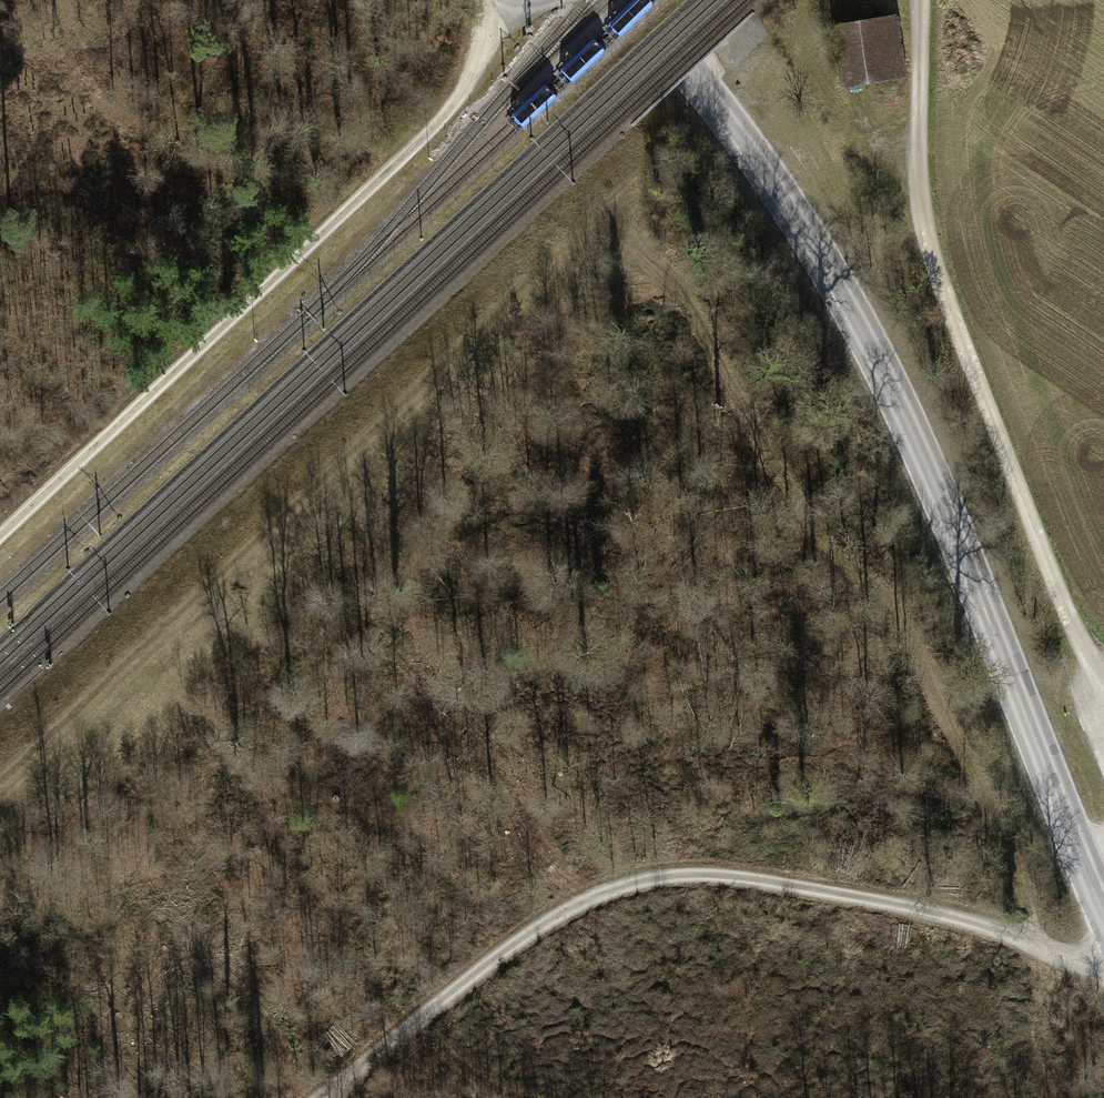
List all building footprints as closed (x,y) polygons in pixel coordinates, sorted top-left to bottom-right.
[(896,15),(839,18),(844,87),(901,83),(896,15)]
